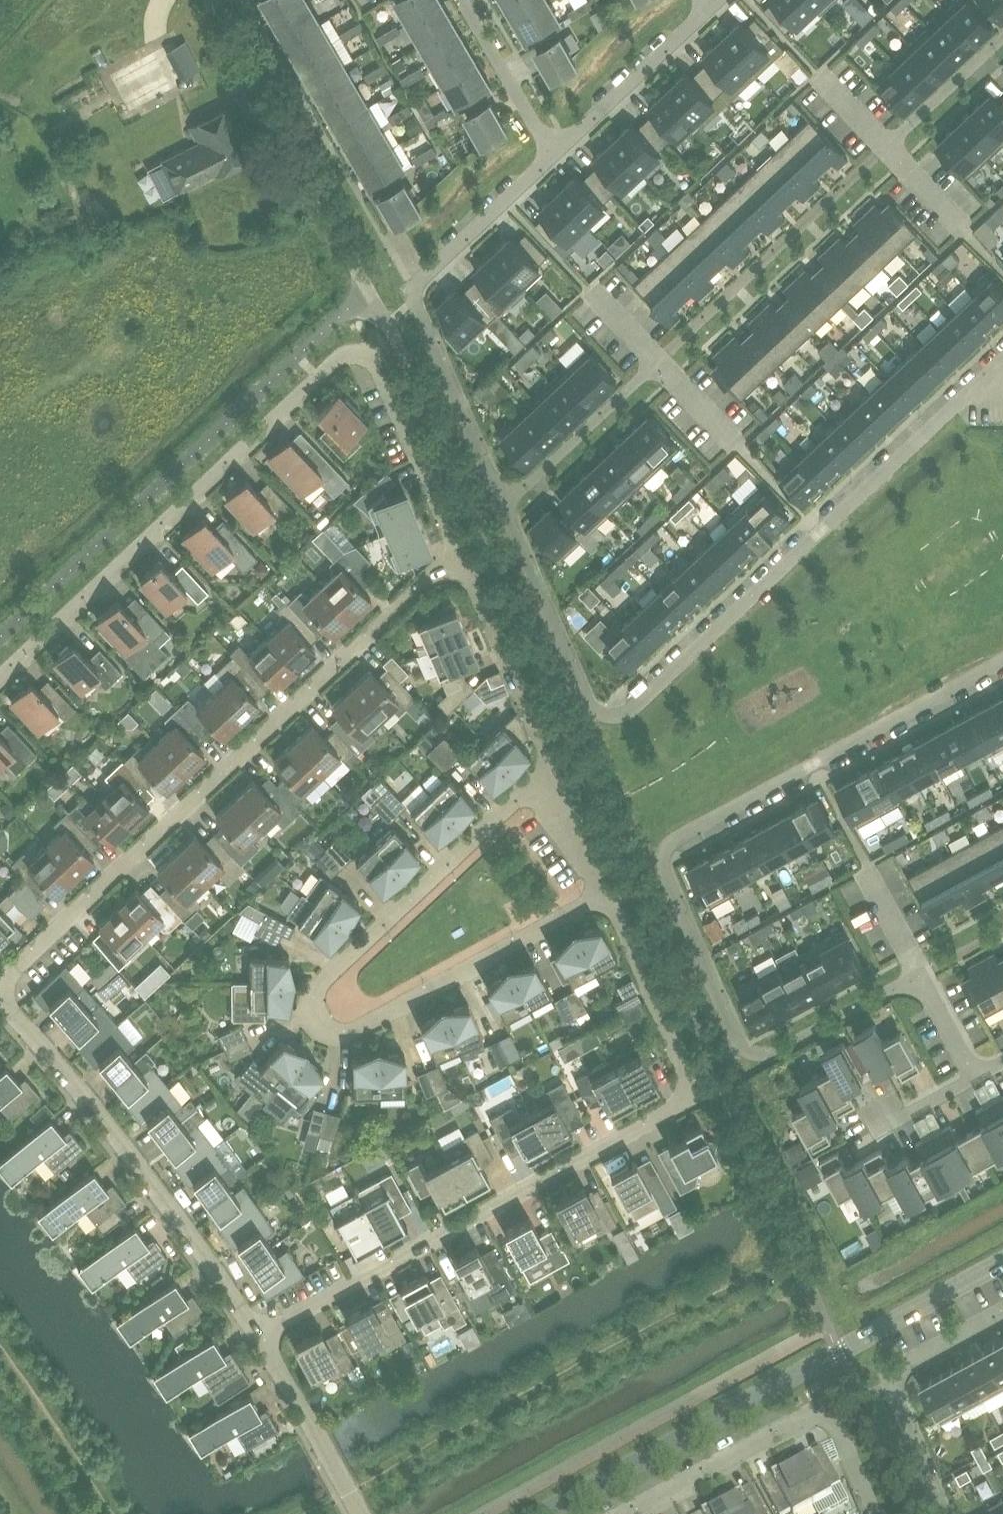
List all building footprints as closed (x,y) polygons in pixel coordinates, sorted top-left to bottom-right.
[(275,19),(307,1),(306,0),(263,0),(264,0),(275,19)] [(410,22),(442,4),(440,0),(398,0),(397,1),(398,2),(410,22)] [(516,19),(548,1),(547,0),(505,0),(516,19)] [(589,0),(586,0),(578,5),(583,12),(593,6),(589,0)] [(815,8),(820,13),(821,12),(816,7),(810,0),(773,0),(764,8),(786,31),(796,22),(797,24),(815,8)] [(816,7),(821,12),(834,0),(810,0),(816,7)] [(906,4),(902,0),(899,0),(891,7),(897,13),(906,4)] [(950,17),(975,43),(994,26),(986,17),(970,0),(956,0),(945,11),(950,17)] [(986,17),(994,9),(1002,17),(1002,0),(970,0),(986,17)] [(275,19),(287,40),(319,21),(307,1),(275,19)] [(528,40),(533,37),(555,24),(560,21),(559,20),(548,1),(516,19),(527,39),(528,40)] [(454,24),(442,4),(410,22),(422,43),(454,24)] [(573,18),(583,12),(578,5),(568,11),(573,18)] [(741,22),(723,39),(751,68),(769,51),(767,49),(777,40),(755,17),(745,26),(741,22)] [(950,17),(934,32),(959,59),(975,43),(950,17)] [(331,42),(319,21),(287,40),(299,61),(331,42)] [(361,21),(351,27),(355,34),(365,28),(361,21)] [(881,28),(875,22),(866,31),(871,37),(881,28)] [(397,24),(386,30),(391,38),(401,32),(397,24)] [(466,45),(454,24),(422,43),(434,63),(466,45)] [(576,61),(555,24),(533,37),(554,74),(576,61)] [(910,44),(915,50),(940,76),(959,59),(934,32),(928,26),(910,44)] [(345,41),(355,34),(351,27),(341,33),(345,41)] [(380,44),(391,38),(386,30),(376,36),(380,44)] [(862,46),(871,37),(866,31),(856,40),(862,46)] [(709,60),(700,69),(721,92),(731,83),(733,85),(751,68),(723,39),(705,56),(709,60)] [(343,63),(331,42),(299,61),(311,82),(343,63)] [(434,63),(446,84),(478,66),(466,45),(434,63)] [(915,50),(899,65),(924,91),(940,76),(915,50)] [(905,109),(911,103),(924,91),(899,65),(894,59),(875,77),(905,109)] [(355,84),(343,63),(311,82),(324,102),(355,84)] [(379,76),(389,70),(385,63),(375,69),(379,76)] [(415,79),(425,73),(421,66),(411,72),(415,79)] [(458,106),(463,103),(486,90),(491,87),(490,85),(478,66),(446,84),(458,104),(457,104),(458,106)] [(368,82),(379,76),(375,69),(364,75),(368,82)] [(686,73),(668,90),(696,120),(714,103),(712,100),(721,92),(700,69),(690,77),(686,73)] [(405,85),(415,79),(411,72),(401,78),(405,85)] [(380,83),(385,94),(399,87),(393,76),(380,83)] [(368,104),(355,84),(324,102),(336,123),(368,104)] [(507,126),(486,90),(463,103),(485,139),(507,126)] [(650,107),(654,111),(645,120),(667,143),(676,135),(678,137),(696,120),(668,90),(650,107)] [(974,110),(1002,141),(1002,99),(1000,102),(992,94),(974,110)] [(801,109),(793,100),(787,105),(795,114),(801,109)] [(336,123),(348,144),(380,125),(368,104),(336,123)] [(403,117),(413,111),(409,104),(399,110),(403,117)] [(163,160),(179,190),(214,172),(215,174),(251,156),(245,145),(254,140),(247,127),(243,129),(231,106),(190,126),(198,142),(163,160)] [(439,120),(449,115),(445,108),(435,113),(439,120)] [(393,123),(403,117),(399,110),(389,116),(390,119),(393,123)] [(955,128),(985,160),(1002,144),(1002,141),(974,110),(955,128)] [(429,126),(439,120),(435,113),(425,119),(429,126)] [(810,118),(792,135),(823,168),(832,159),(839,167),(848,158),(810,118)] [(390,119),(380,125),(383,130),(394,124),(393,123),(390,119)] [(632,125),(614,142),(642,171),(659,154),(658,152),(667,143),(645,120),(636,129),(632,125)] [(348,144),(360,164),(392,146),(383,130),(380,125),(348,144)] [(763,128),(757,133),(766,142),(771,137),(763,128)] [(955,128),(938,144),(968,176),(985,160),(955,128)] [(760,147),(766,142),(757,133),(752,138),(760,147)] [(792,135),(774,151),(812,192),(820,184),(814,177),(823,168),(792,135)] [(599,163),(590,172),(612,195),(621,186),(623,188),(642,171),(614,142),(595,159),(599,163)] [(427,158),(438,152),(434,145),(423,151),(427,158)] [(377,184),(400,170),(405,167),(404,166),(392,146),(360,164),(372,185),(371,185),(372,187),(377,184)] [(417,164),(427,158),(423,151),(413,157),(417,164)] [(774,151),(757,168),(788,201),(797,192),(804,199),(812,192),(774,151)] [(728,161),(722,166),(731,175),(736,170),(728,161)] [(726,180),(731,175),(722,166),(717,171),(726,180)] [(757,168),(739,184),(777,225),(786,217),(779,209),(788,201),(757,168)] [(421,208),(400,170),(377,184),(398,221),(421,208)] [(586,221),(604,205),(603,204),(612,195),(590,172),(581,180),(577,176),(559,193),(590,226),(591,226),(586,221)] [(739,184),(722,201),(753,234),(762,225),(769,232),(777,225),(739,184)] [(688,190),(683,194),(692,203),(697,198),(688,190)] [(572,243),(590,226),(559,193),(541,210),(545,215),(535,224),(556,246),(566,237),(572,243)] [(678,199),(686,208),(696,218),(701,213),(692,203),(683,194),(678,199)] [(985,200),(990,207),(997,201),(991,195),(985,200)] [(722,201),(704,217),(742,257),(751,250),(744,242),(753,234),(722,201)] [(876,202),(865,213),(900,250),(918,233),(889,202),(882,209),(876,202)] [(995,211),(1002,219),(1002,203),(995,211)] [(985,220),(994,229),(1002,220),(1002,219),(995,211),(985,220)] [(860,229),(853,236),(882,266),(900,250),(865,213),(854,223),(860,229)] [(654,221),(648,215),(639,224),(645,230),(654,221)] [(742,257),(704,217),(687,233),(718,266),(727,258),(734,265),(742,257)] [(658,227),(653,232),(661,241),(666,236),(658,227)] [(512,237),(492,256),(520,285),(539,266),(538,264),(547,255),(526,232),(516,241),(512,237)] [(656,246),(661,241),(653,232),(647,237),(656,246)] [(687,233),(670,250),(707,290),(716,283),(709,275),(718,266),(687,233)] [(841,235),(830,246),(865,283),(882,266),(853,236),(847,242),(841,235)] [(930,245),(923,251),(933,261),(939,255),(930,245)] [(825,262),(819,269),(848,299),(865,283),(830,246),(819,256),(825,262)] [(607,248),(597,257),(605,266),(615,257),(607,248)] [(670,250),(652,266),(683,299),(692,291),(699,298),(707,290),(670,250)] [(952,251),(942,260),(950,269),(960,260),(952,251)] [(480,275),(468,287),(489,309),(501,298),(503,300),(520,285),(492,256),(476,271),(480,275)] [(625,274),(631,269),(623,260),(617,265),(625,274)] [(942,260),(933,269),(938,275),(948,266),(950,269),(942,260)] [(652,266),(634,283),(672,324),(681,315),(674,308),(683,299),(652,266)] [(806,268),(795,279),(830,316),(848,299),(819,269),(812,275),(806,268)] [(969,288),(998,320),(1002,316),(1002,288),(987,271),(969,288)] [(903,288),(909,283),(900,273),(894,279),(903,288)] [(790,295),(784,301),(813,332),(830,316),(795,279),(784,289),(790,295)] [(897,294),(903,288),(894,279),(888,284),(897,294)] [(917,284),(907,293),(913,299),(923,290),(917,284)] [(483,315),(489,309),(468,287),(461,293),(457,289),(439,306),(454,322),(450,326),(462,348),(489,322),(483,315)] [(974,295),(957,311),(981,336),(998,320),(969,288),(968,289),(974,295)] [(907,293),(898,302),(903,308),(913,299),(907,293)] [(546,309),(554,318),(563,307),(556,300),(546,309)] [(771,301),(760,311),(795,349),(813,332),(784,301),(777,307),(771,301)] [(865,306),(859,312),(868,321),(874,316),(865,306)] [(755,328),(749,334),(778,365),(795,349),(760,311),(749,322),(755,328)] [(957,311),(939,327),(964,353),(969,348),(977,341),(976,341),(981,336),(957,311)] [(862,327),(868,321),(859,312),(853,317),(862,327)] [(882,317),(872,326),(878,332),(888,323),(882,317)] [(872,326),(863,335),(868,341),(878,332),(872,326)] [(557,333),(551,327),(541,336),(547,342),(557,333)] [(939,327),(922,343),(946,369),(964,353),(939,327)] [(572,355),(587,338),(581,333),(566,350),(572,355)] [(507,343),(515,352),(526,343),(517,334),(507,343)] [(736,334),(725,344),(760,381),(775,368),(778,365),(749,334),(742,340),(736,334)] [(824,345),(833,354),(839,348),(830,339),(824,345)] [(922,343),(904,360),(929,386),(934,381),(942,374),(941,374),(946,369),(922,343)] [(534,344),(524,353),(532,362),(542,352),(534,344)] [(720,361),(713,368),(742,399),(760,381),(725,344),(714,355),(720,361)] [(833,354),(824,345),(818,350),(827,359),(833,354)] [(839,348),(833,354),(839,360),(849,351),(843,345),(839,348)] [(587,348),(568,365),(599,397),(617,380),(587,348)] [(523,371),(532,362),(524,353),(514,362),(523,371)] [(839,360),(833,354),(827,359),(823,363),(829,369),(839,360)] [(904,360),(887,376),(911,402),(929,386),(904,360)] [(568,365),(551,382),(581,414),(599,397),(568,365)] [(778,365),(775,368),(780,373),(783,371),(778,365)] [(795,372),(789,377),(798,387),(804,381),(795,372)] [(887,376),(869,393),(894,418),(899,414),(907,407),(906,407),(911,402),(887,376)] [(499,377),(489,385),(495,391),(504,383),(499,377)] [(792,393),(798,387),(789,377),(783,383),(792,393)] [(551,382),(534,398),(564,430),(581,414),(551,382)] [(812,382),(803,391),(808,397),(818,388),(812,382)] [(485,401),(495,391),(489,385),(479,395),(485,401)] [(789,397),(780,388),(774,394),(782,403),(789,397)] [(803,391),(793,401),(798,407),(808,397),(803,391)] [(318,411),(335,429),(325,439),(343,458),(360,442),(352,433),(364,421),(358,415),(361,412),(346,396),(343,399),(337,393),(318,411)] [(869,393),(852,409),(876,435),(894,418),(869,393)] [(534,398),(516,414),(546,447),(564,430),(534,398)] [(754,411),(763,421),(769,415),(760,405),(754,411)] [(852,409),(835,425),(859,451),(864,447),(872,440),(871,439),(876,435),(852,409)] [(528,464),(546,447),(516,414),(498,431),(528,464)] [(650,415),(631,433),(656,459),(661,465),(680,447),(650,415)] [(777,415),(768,424),(773,430),(783,421),(777,415)] [(768,424),(758,433),(763,439),(773,430),(768,424)] [(835,425),(817,442),(841,468),(859,451),(835,425)] [(631,433),(615,448),(640,474),(656,459),(631,433)] [(305,456),(288,439),(268,458),(301,493),(317,478),(333,496),(348,482),(315,447),(305,456)] [(817,442),(800,458),(824,484),(841,468),(817,442)] [(615,448),(597,465),(627,497),(645,480),(640,474),(615,448)] [(781,476),(806,501),(824,484),(800,458),(781,476)] [(597,465),(579,482),(603,508),(609,514),(627,497),(597,465)] [(725,465),(715,474),(723,483),(733,474),(725,465)] [(377,530),(378,535),(416,518),(404,491),(387,498),(384,490),(394,480),(386,471),(353,500),(364,508),(368,505),(373,516),(371,517),(373,521),(377,530)] [(714,492),(723,483),(715,474),(706,483),(714,492)] [(685,493),(697,482),(691,476),(680,487),(685,493)] [(226,497),(241,514),(239,516),(238,514),(237,515),(248,528),(249,527),(248,525),(250,524),(253,527),(266,515),(275,525),(292,508),(274,489),(264,499),(245,479),(226,497)] [(561,499),(569,507),(586,525),(603,508),(579,482),(561,499)] [(760,485),(751,493),(741,502),(771,534),(789,516),(760,485)] [(678,501),(685,493),(680,487),(672,494),(678,501)] [(690,498),(680,507),(686,513),(695,504),(690,498)] [(741,502),(724,519),(754,550),(771,534),(741,502)] [(552,507),(533,525),(564,557),(582,539),(577,533),(586,525),(569,507),(560,516),(552,507)] [(676,522),(686,513),(680,507),(671,516),(676,522)] [(647,518),(652,524),(662,515),(656,509),(647,518)] [(330,519),(326,515),(317,523),(321,527),(330,519)] [(204,518),(203,519),(183,538),(212,569),(228,554),(243,570),(257,557),(224,522),(215,530),(204,518)] [(428,546),(416,518),(378,535),(388,531),(396,546),(389,549),(385,552),(388,558),(392,564),(396,570),(405,562),(413,559),(411,553),(428,546)] [(652,524),(647,518),(637,527),(643,533),(652,524)] [(729,525),(720,533),(712,541),(736,566),(754,550),(724,519),(729,525)] [(655,530),(645,539),(651,545),(660,536),(655,530)] [(641,555),(651,545),(645,539),(635,549),(641,555)] [(712,541),(695,557),(719,583),(724,578),(724,579),(732,571),(736,566),(712,541)] [(354,545),(342,550),(360,570),(361,569),(361,568),(369,561),(354,545)] [(336,571),(322,584),(352,616),(371,598),(354,580),(363,572),(360,570),(342,550),(329,563),(336,571)] [(695,557),(677,573),(701,599),(719,583),(695,557)] [(159,560),(140,579),(166,606),(185,588),(198,601),(208,591),(189,570),(179,580),(159,560)] [(261,578),(270,569),(262,561),(253,569),(261,578)] [(620,563),(610,572),(616,578),(625,569),(620,563)] [(606,587),(616,578),(610,572),(601,582),(606,587)] [(677,573),(660,590),(684,616),(701,599),(677,573)] [(301,589),(287,602),(306,623),(308,624),(316,616),(332,634),(352,616),(322,584),(308,598),(301,589)] [(593,589),(583,598),(592,607),(601,598),(593,589)] [(660,590),(642,606),(667,632),(684,616),(660,590)] [(276,591),(271,596),(280,605),(285,600),(276,591)] [(159,646),(153,639),(165,628),(146,608),(137,617),(132,616),(117,600),(97,619),(103,625),(100,629),(112,642),(116,638),(125,648),(121,651),(136,667),(159,646)] [(277,628),(267,637),(296,668),(315,650),(297,631),(306,623),(287,602),(285,600),(280,605),(276,608),(282,615),(277,619),(277,628)] [(419,654),(428,650),(466,633),(455,608),(454,608),(452,605),(451,603),(448,602),(445,604),(443,606),(437,611),(438,615),(416,624),(424,642),(416,646),(419,654)] [(620,616),(619,617),(649,648),(654,644),(662,637),(667,632),(642,606),(626,622),(620,616)] [(619,617),(601,634),(631,666),(649,648),(619,617)] [(476,657),(466,633),(428,650),(438,674),(447,693),(437,702),(447,712),(467,694),(457,683),(451,668),(476,657)] [(239,644),(230,652),(233,655),(251,675),(260,667),(277,685),(296,668),(267,637),(249,654),(239,644)] [(72,642),(54,659),(80,687),(89,677),(95,683),(99,680),(105,687),(122,672),(106,655),(98,663),(95,660),(92,662),(72,642)] [(241,685),(251,675),(233,655),(216,671),(222,678),(212,688),(241,720),(258,703),(241,685)] [(383,663),(397,679),(399,680),(408,672),(391,655),(383,663)] [(416,698),(399,680),(397,679),(387,688),(369,670),(351,687),(382,720),(400,703),(405,708),(416,698)] [(486,676),(491,686),(504,681),(499,670),(486,676)] [(508,692),(504,681),(491,686),(486,676),(473,688),(486,701),(508,692)] [(30,682),(11,700),(39,729),(58,711),(65,718),(75,709),(55,687),(44,696),(30,682)] [(146,696),(149,699),(159,690),(156,687),(146,696)] [(369,732),(382,720),(351,687),(332,705),(350,725),(340,735),(354,749),(358,753),(362,750),(375,737),(369,732)] [(223,736),(241,720),(212,688),(194,705),(188,698),(177,708),(196,727),(206,718),(223,736)] [(986,706),(1002,737),(1002,696),(1002,697),(986,706)] [(969,714),(965,717),(982,748),(1002,737),(986,706),(969,715),(969,714)] [(187,736),(196,727),(177,708),(165,720),(171,727),(156,741),(185,772),(204,754),(187,736)] [(516,710),(484,741),(510,769),(529,751),(522,743),(528,737),(516,710)] [(960,720),(944,729),(961,760),(982,748),(965,717),(960,719),(960,720)] [(323,775),(342,758),(344,759),(354,749),(340,735),(335,729),(325,739),(311,724),(292,742),(323,775)] [(1,762),(6,762),(16,773),(37,753),(14,729),(7,737),(2,737),(0,735),(0,763),(1,762)] [(927,737),(923,740),(940,771),(961,760),(944,729),(927,738),(927,737)] [(426,734),(416,743),(425,753),(434,744),(426,734)] [(444,735),(435,744),(452,762),(461,754),(444,735)] [(918,743),(902,752),(919,783),(940,771),(923,740),(918,742),(918,743)] [(167,790),(185,772),(156,741),(143,753),(138,747),(123,761),(122,760),(141,780),(142,781),(150,772),(167,790)] [(465,759),(491,786),(510,769),(484,741),(465,759)] [(277,784),(280,788),(296,804),(306,794),(305,793),(323,775),(292,742),(273,760),(287,775),(277,784)] [(426,752),(443,771),(452,762),(435,744),(426,752)] [(362,750),(358,753),(363,759),(367,755),(362,750)] [(902,752),(881,763),(902,801),(898,794),(919,783),(902,752)] [(133,789),(141,780),(122,760),(105,776),(111,783),(101,794),(130,824),(150,806),(149,805),(148,805),(133,789)] [(881,763),(860,775),(881,813),(902,801),(881,763)] [(448,774),(429,792),(455,820),(474,802),(448,774)] [(858,825),(881,813),(860,775),(838,787),(858,825)] [(380,777),(372,786),(380,795),(397,813),(406,806),(406,805),(401,799),(389,787),(380,777)] [(253,779),(234,797),(265,830),(277,818),(284,825),(301,809),(296,804),(280,788),(270,798),(253,779)] [(53,781),(45,788),(54,797),(62,791),(53,781)] [(455,820),(429,792),(419,782),(410,791),(401,799),(406,805),(406,806),(436,838),(455,820)] [(361,794),(371,804),(380,795),(372,786),(370,785),(361,794)] [(990,786),(979,792),(982,799),(994,793),(990,786)] [(979,792),(967,798),(971,806),(982,799),(979,792)] [(66,812),(85,831),(86,832),(95,824),(110,841),(110,842),(130,824),(101,794),(92,802),(85,794),(66,812)] [(389,822),(397,813),(380,795),(371,803),(389,822)] [(253,841),(265,830),(234,797),(215,815),(233,833),(222,843),(224,844),(242,863),(249,856),(259,847),(253,841)] [(818,797),(796,809),(813,840),(835,828),(818,797)] [(9,817),(16,811),(6,801),(0,808),(9,817)] [(54,807),(61,815),(66,811),(58,803),(54,807)] [(987,803),(981,807),(987,817),(993,814),(987,803)] [(352,817),(359,811),(352,804),(345,810),(352,817)] [(980,821),(987,817),(981,807),(975,810),(980,821)] [(796,809),(775,821),(792,852),(813,840),(796,809)] [(940,822),(952,816),(948,809),(936,815),(940,822)] [(61,831),(46,845),(75,876),(94,858),(76,840),(85,831),(66,812),(53,823),(61,831)] [(929,828),(940,822),(936,815),(925,821),(929,828)] [(759,829),(754,832),(771,863),(792,852),(775,821),(759,830),(759,829)] [(993,829),(1002,847),(1002,823),(993,829)] [(393,826),(374,844),(400,871),(419,854),(393,826)] [(945,826),(939,829),(945,840),(951,837),(945,826)] [(938,844),(945,840),(939,829),(932,833),(938,844)] [(972,840),(994,880),(1002,875),(1002,847),(993,829),(972,840)] [(749,835),(733,844),(750,875),(771,863),(754,832),(749,835)] [(898,845),(910,839),(906,832),(894,838),(898,845)] [(207,885),(219,873),(228,883),(246,867),(242,863),(224,844),(213,854),(195,834),(176,852),(207,885)] [(334,838),(325,847),(343,865),(351,857),(334,838)] [(887,851),(898,845),(894,838),(883,844),(887,851)] [(972,840),(951,852),(978,900),(987,895),(983,886),(994,880),(972,840)] [(355,862),(381,889),(400,871),(374,844),(355,862)] [(733,844),(712,855),(733,893),(734,893),(730,886),(750,875),(733,844)] [(24,877),(24,878),(30,884),(38,875),(56,894),(75,876),(46,845),(31,859),(24,851),(11,864),(24,877)] [(331,876),(343,865),(325,847),(313,858),(331,876)] [(902,864),(909,860),(903,849),(896,853),(902,864)] [(174,888),(164,898),(178,912),(192,928),(204,916),(197,908),(201,904),(195,896),(207,885),(176,852),(157,870),(174,888)] [(951,852),(930,863),(952,903),(963,897),(968,906),(978,900),(951,852)] [(711,906),(733,893),(712,855),(690,868),(711,906)] [(249,856),(242,863),(246,867),(253,861),(249,856)] [(930,863),(908,875),(934,924),(945,918),(941,909),(952,903),(930,863)] [(264,885),(273,876),(266,869),(257,878),(264,885)] [(809,884),(813,891),(835,880),(831,872),(809,884)] [(359,902),(328,880),(320,874),(306,895),(302,893),(344,923),(359,902)] [(0,900),(0,936),(14,923),(3,911),(15,900),(30,916),(38,909),(34,905),(42,897),(30,884),(24,878),(0,900)] [(251,893),(260,884),(255,879),(246,887),(251,893)] [(136,889),(118,907),(149,940),(178,912),(164,898),(160,894),(152,902),(149,902),(136,889)] [(329,944),(344,923),(302,893),(287,914),(329,944)] [(777,902),(781,909),(793,903),(789,895),(777,902)] [(819,909),(813,898),(802,904),(806,911),(805,912),(807,915),(819,909)] [(794,918),(805,912),(806,911),(802,904),(790,910),(794,918)] [(260,921),(282,933),(289,937),(295,926),(257,906),(252,916),(260,920),(260,921)] [(100,947),(119,967),(149,940),(118,907),(99,925),(108,935),(108,939),(100,947)] [(751,926),(762,919),(758,912),(747,918),(751,926)] [(739,932),(751,926),(747,918),(745,915),(733,921),(739,932)] [(260,921),(254,932),(276,944),(282,933),(260,921)] [(775,928),(771,921),(759,927),(763,935),(764,934),(775,928)] [(179,928),(184,934),(191,927),(185,922),(179,928)] [(15,924),(9,930),(17,939),(23,933),(15,924)] [(599,924),(576,937),(594,970),(617,957),(599,924)] [(205,926),(198,932),(205,939),(212,933),(205,926)] [(766,938),(764,934),(763,935),(759,927),(748,933),(754,944),(766,938)] [(844,929),(822,941),(843,980),(865,968),(844,929)] [(571,982),(594,970),(576,937),(553,949),(557,956),(552,959),(563,980),(569,977),(571,982)] [(743,946),(739,939),(727,945),(731,952),(743,946)] [(822,941),(801,952),(822,991),(843,980),(822,941)] [(780,963),(780,964),(801,1003),(822,991),(801,952),(800,953),(804,960),(784,971),(780,963)] [(982,959),(1002,997),(1002,957),(999,959),(995,952),(982,959)] [(250,956),(250,981),(233,981),(233,982),(288,981),(288,955),(250,956)] [(984,1016),(1002,1005),(1002,997),(982,959),(968,966),(973,974),(964,979),(984,1016)] [(533,960),(510,973),(528,1006),(551,993),(533,960)] [(110,978),(119,970),(111,961),(102,968),(110,978)] [(65,964),(33,993),(45,1007),(50,1004),(63,1019),(83,1002),(92,993),(65,964)] [(780,964),(759,975),(780,1014),(801,1003),(780,964)] [(118,989),(128,981),(120,972),(110,980),(118,989)] [(510,973),(487,985),(505,1018),(528,1006),(510,973)] [(759,975),(737,987),(758,1026),(780,1014),(759,975)] [(288,1007),(288,981),(233,982),(233,1019),(265,1019),(265,1007),(288,1007)] [(575,988),(564,994),(576,1016),(587,1010),(575,988)] [(614,1002),(620,1013),(622,1011),(642,1000),(636,990),(614,1002)] [(565,1022),(576,1016),(564,994),(553,999),(565,1022)] [(72,1038),(83,1051),(117,1023),(98,1002),(90,1010),(83,1002),(63,1019),(76,1034),(72,1038)] [(468,1003),(444,1013),(459,1048),(483,1038),(468,1003)] [(622,1011),(620,1013),(601,1023),(607,1034),(628,1022),(622,1011)] [(444,1013),(420,1023),(435,1058),(459,1048),(444,1013)] [(100,1061),(112,1077),(133,1060),(126,1052),(135,1044),(117,1023),(83,1051),(95,1065),(100,1061)] [(247,1039),(241,1024),(218,1035),(224,1049),(247,1039)] [(901,1031),(884,1041),(875,1024),(856,1034),(864,1048),(874,1066),(876,1070),(893,1061),(903,1078),(921,1068),(901,1031)] [(509,1032),(499,1038),(510,1060),(521,1055),(509,1032)] [(557,1049),(565,1061),(583,1051),(576,1037),(557,1049)] [(499,1066),(510,1060),(499,1038),(488,1043),(499,1066)] [(253,1050),(247,1039),(224,1049),(230,1060),(253,1050)] [(283,1039),(262,1064),(253,1057),(237,1077),(266,1100),(262,1104),(263,1104),(303,1055),(283,1039)] [(643,1041),(611,1058),(634,1101),(658,1087),(645,1063),(652,1059),(643,1041)] [(825,1051),(835,1068),(818,1077),(838,1114),(856,1104),(847,1086),(864,1077),(861,1072),(846,1044),(844,1041),(825,1051)] [(846,1044),(861,1072),(867,1069),(858,1052),(852,1041),(846,1044)] [(858,1052),(867,1069),(874,1066),(864,1048),(858,1052)] [(146,1049),(133,1060),(112,1077),(125,1092),(120,1096),(132,1110),(166,1083),(151,1064),(155,1061),(146,1049)] [(404,1054),(378,1055),(380,1093),(406,1091),(404,1054)] [(318,1093),(311,1087),(323,1071),(303,1055),(263,1104),(263,1105),(264,1104),(283,1119),(282,1120),(283,1121),(293,1108),(300,1113),(299,1114),(300,1115),(318,1093)] [(378,1055),(352,1056),(354,1094),(380,1093),(378,1055)] [(602,1099),(610,1114),(634,1101),(611,1058),(575,1078),(588,1103),(598,1097),(602,1099)] [(438,1063),(427,1068),(437,1091),(448,1086),(438,1063)] [(20,1081),(6,1065),(0,1071),(0,1105),(13,1120),(41,1094),(25,1077),(20,1081)] [(426,1096),(437,1091),(427,1068),(416,1073),(426,1096)] [(838,1114),(818,1077),(801,1087),(811,1104),(793,1113),(813,1150),(832,1139),(822,1122),(838,1114)] [(543,1104),(531,1111),(550,1146),(572,1134),(564,1120),(565,1119),(567,1113),(566,1111),(576,1105),(562,1080),(537,1094),(543,1104)] [(148,1121),(160,1137),(197,1108),(190,1098),(183,1104),(166,1083),(132,1110),(143,1124),(148,1121)] [(993,1100),(1002,1117),(1002,1095),(993,1100)] [(993,1100),(976,1109),(984,1123),(971,1130),(987,1160),(1002,1152),(1002,1117),(993,1100)] [(307,1131),(319,1134),(325,1110),(314,1106),(307,1131)] [(513,1132),(527,1159),(550,1146),(531,1111),(521,1117),(516,1115),(511,1106),(489,1118),(501,1139),(513,1132)] [(39,1108),(32,1114),(32,1119),(38,1125),(47,1117),(39,1108)] [(167,1156),(178,1170),(214,1144),(197,1122),(204,1116),(197,1108),(160,1137),(172,1152),(167,1156)] [(319,1134),(320,1134),(317,1146),(328,1150),(332,1138),(334,1138),(341,1114),(325,1110),(319,1134)] [(69,1129),(64,1133),(50,1117),(3,1157),(18,1175),(42,1155),(55,1171),(84,1147),(69,1129)] [(668,1145),(677,1161),(666,1166),(680,1192),(695,1183),(701,1164),(709,1166),(712,1155),(716,1153),(714,1150),(716,1141),(708,1139),(700,1124),(684,1133),(685,1136),(668,1145)] [(987,1160),(971,1130),(958,1137),(950,1124),(933,1133),(957,1177),(987,1160)] [(478,1129),(442,1147),(466,1193),(489,1180),(478,1159),(490,1153),(478,1129)] [(957,1177),(933,1133),(916,1143),(923,1156),(911,1163),(928,1193),(957,1177)] [(784,1149),(791,1163),(807,1154),(799,1140),(784,1149)] [(372,1148),(379,1159),(389,1153),(383,1143),(372,1148)] [(194,1181),(206,1197),(227,1182),(220,1173),(230,1166),(214,1144),(178,1170),(189,1185),(194,1181)] [(420,1160),(405,1168),(420,1195),(434,1188),(444,1205),(466,1193),(442,1147),(441,1148),(448,1159),(427,1171),(420,1160)] [(864,1158),(884,1195),(900,1186),(909,1203),(928,1193),(911,1163),(908,1156),(891,1166),(881,1149),(864,1158)] [(819,1160),(840,1197),(857,1187),(866,1205),(884,1195),(864,1158),(847,1167),(838,1150),(819,1160)] [(635,1159),(610,1173),(634,1217),(658,1204),(663,1213),(676,1205),(658,1171),(645,1178),(635,1159)] [(797,1169),(805,1188),(823,1177),(813,1160),(797,1169)] [(106,1186),(93,1170),(45,1208),(59,1227),(84,1208),(97,1224),(126,1201),(112,1182),(106,1186)] [(59,1174),(64,1180),(69,1176),(63,1170),(59,1174)] [(391,1171),(356,1190),(383,1240),(384,1239),(383,1238),(407,1225),(406,1224),(404,1225),(393,1204),(405,1197),(391,1171)] [(213,1217),(223,1232),(259,1206),(243,1184),(233,1191),(227,1182),(206,1197),(217,1214),(213,1217)] [(963,1194),(969,1191),(965,1185),(960,1188),(963,1194)] [(584,1188),(557,1202),(575,1235),(594,1226),(598,1233),(617,1223),(604,1200),(593,1205),(584,1188)] [(329,1205),(337,1217),(333,1219),(334,1220),(337,1219),(355,1251),(352,1253),(352,1254),(382,1239),(382,1240),(383,1240),(356,1190),(329,1205)] [(969,1191),(963,1194),(966,1200),(972,1197),(969,1191)] [(238,1243),(249,1260),(271,1245),(265,1236),(275,1230),(259,1206),(223,1232),(233,1247),(238,1243)] [(306,1211),(297,1217),(301,1224),(311,1219),(306,1211)] [(539,1235),(532,1222),(530,1217),(504,1231),(519,1259),(521,1258),(525,1265),(533,1267),(538,1265),(540,1258),(550,1252),(550,1254),(561,1248),(551,1229),(539,1235)] [(153,1237),(147,1241),(135,1224),(85,1261),(99,1280),(124,1262),(137,1279),(167,1256),(153,1237)] [(624,1227),(613,1233),(618,1244),(630,1239),(624,1227)] [(266,1296),(305,1275),(287,1248),(277,1255),(271,1245),(249,1260),(261,1277),(256,1280),(266,1296)] [(471,1304),(487,1295),(490,1302),(515,1289),(498,1257),(486,1264),(476,1246),(453,1259),(468,1287),(463,1289),(471,1304)] [(147,1283),(152,1295),(167,1283),(161,1274),(147,1283)] [(425,1274),(401,1287),(420,1322),(437,1313),(444,1326),(451,1322),(454,1327),(466,1320),(447,1285),(435,1291),(425,1274)] [(186,1297),(174,1280),(124,1315),(137,1335),(163,1317),(175,1334),(206,1313),(192,1293),(186,1297)] [(524,1300),(512,1306),(520,1321),(532,1315),(524,1300)] [(371,1303),(348,1316),(363,1344),(374,1338),(381,1351),(406,1338),(393,1314),(381,1321),(371,1303)] [(404,1321),(409,1330),(417,1325),(412,1317),(404,1321)] [(297,1344),(306,1360),(304,1367),(311,1370),(312,1372),(314,1371),(335,1377),(355,1365),(342,1342),(330,1349),(320,1331),(297,1344)] [(219,1401),(250,1381),(230,1350),(224,1354),(213,1336),(161,1370),(174,1390),(200,1373),(219,1401)] [(188,1339),(177,1345),(182,1354),(193,1348),(188,1339)] [(984,1349),(1002,1384),(1002,1339),(984,1349)] [(963,1360),(984,1398),(1002,1388),(1002,1384),(984,1349),(963,1360)] [(963,1360),(942,1372),(963,1410),(984,1398),(963,1360)] [(920,1384),(940,1422),(963,1410),(942,1372),(920,1384)] [(260,1412),(249,1394),(196,1426),(209,1446),(235,1430),(246,1448),(278,1429),(266,1408),(260,1412)] [(991,1438),(995,1446),(1002,1442),(1002,1434),(1002,1431),(991,1438)] [(980,1443),(972,1448),(976,1456),(978,1459),(987,1454),(985,1452),(980,1443)] [(810,1457),(792,1467),(813,1506),(833,1495),(830,1490),(841,1484),(821,1448),(808,1455),(810,1457)] [(993,1465),(988,1457),(987,1454),(978,1459),(984,1470),(993,1465)] [(761,1481),(779,1513),(785,1513),(791,1511),(793,1513),(798,1513),(813,1506),(792,1467),(775,1476),(774,1474),(761,1481)] [(972,1477),(967,1468),(956,1474),(961,1483),(972,1477)] [(722,1505),(727,1513),(767,1513),(751,1486),(738,1493),(740,1496),(722,1505)] [(722,1505),(706,1513),(727,1513),(722,1505)]
